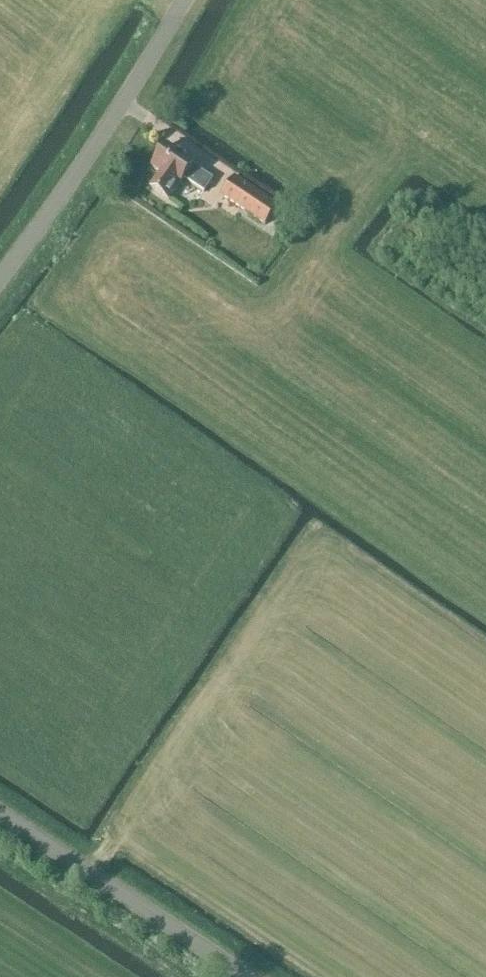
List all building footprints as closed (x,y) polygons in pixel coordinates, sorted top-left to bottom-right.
[(161,173),(151,187),(169,199),(178,185),(179,186),(184,179),(204,192),(213,179),(194,166),(194,165),(167,146),(152,168),(161,173)] [(278,204),(234,175),(220,196),(264,225),(278,204)]
